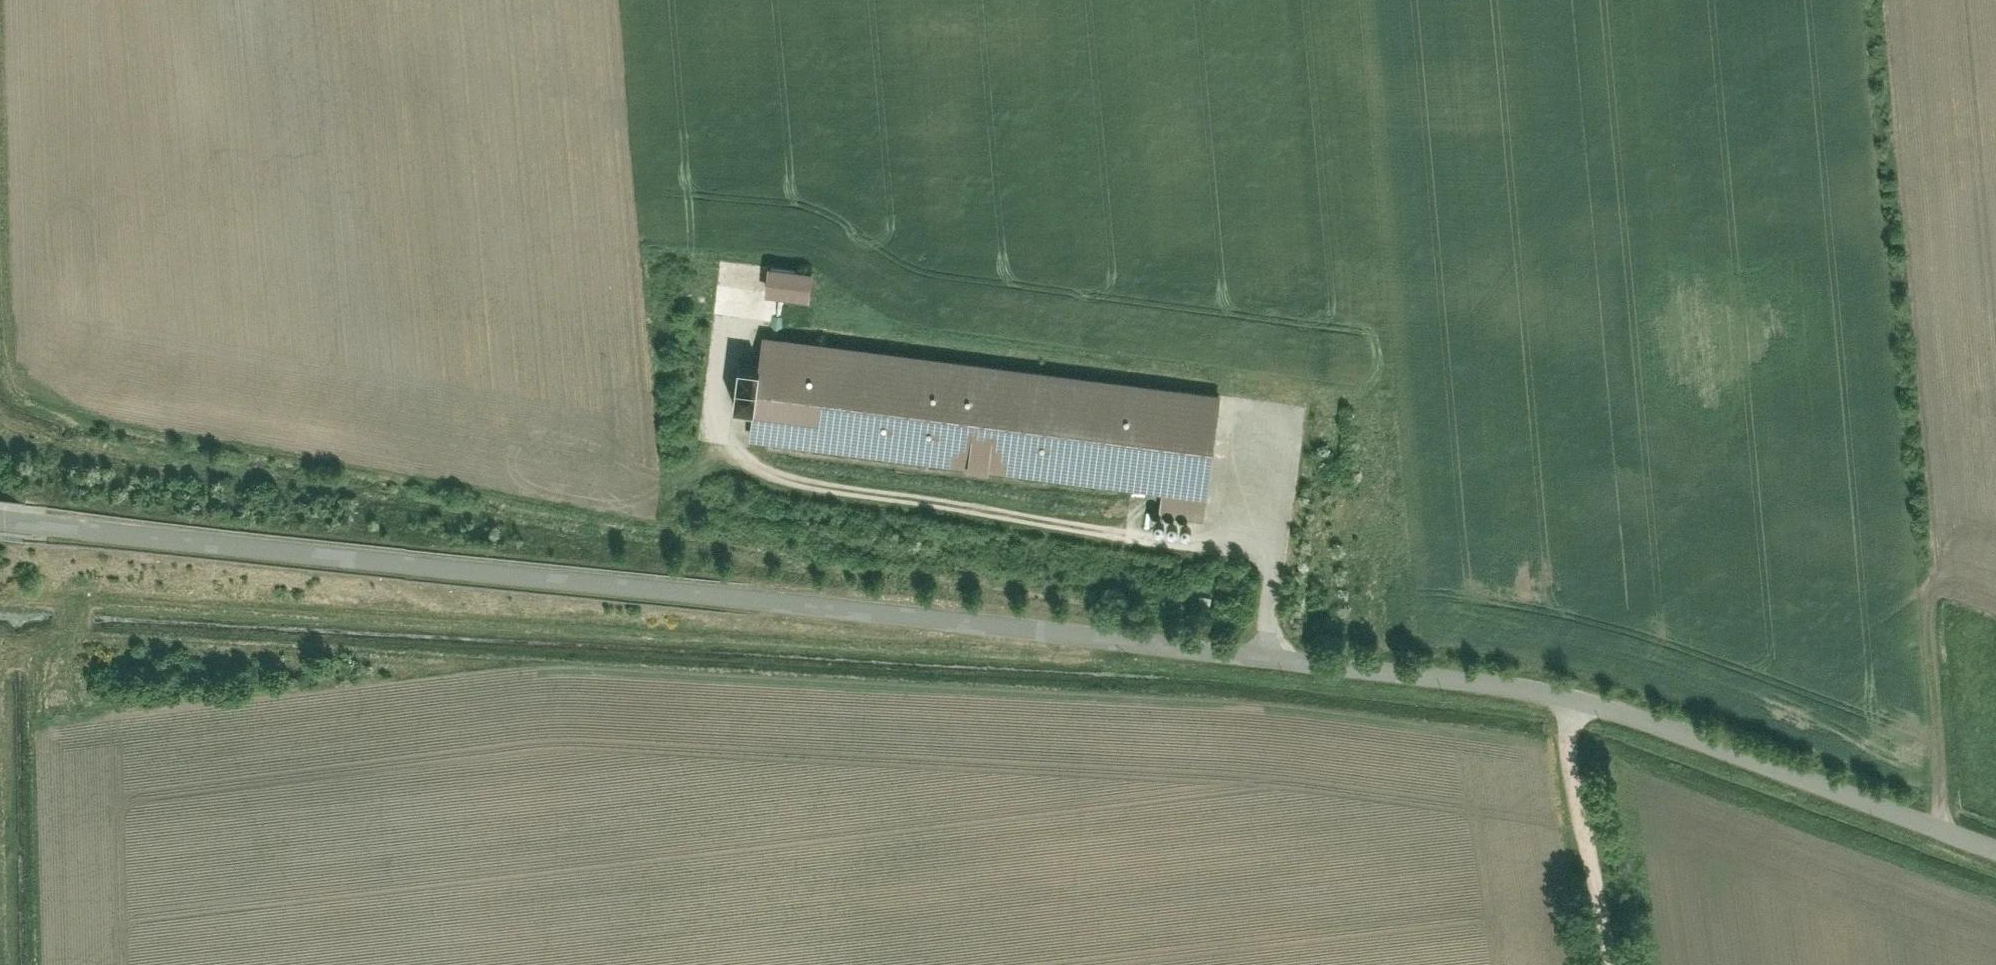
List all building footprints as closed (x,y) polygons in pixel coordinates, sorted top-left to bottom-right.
[(814,274),(768,269),(765,298),(811,303),(814,274)] [(1222,396),(764,338),(750,443),(1163,495),(1160,517),(1206,523),(1222,396)]
